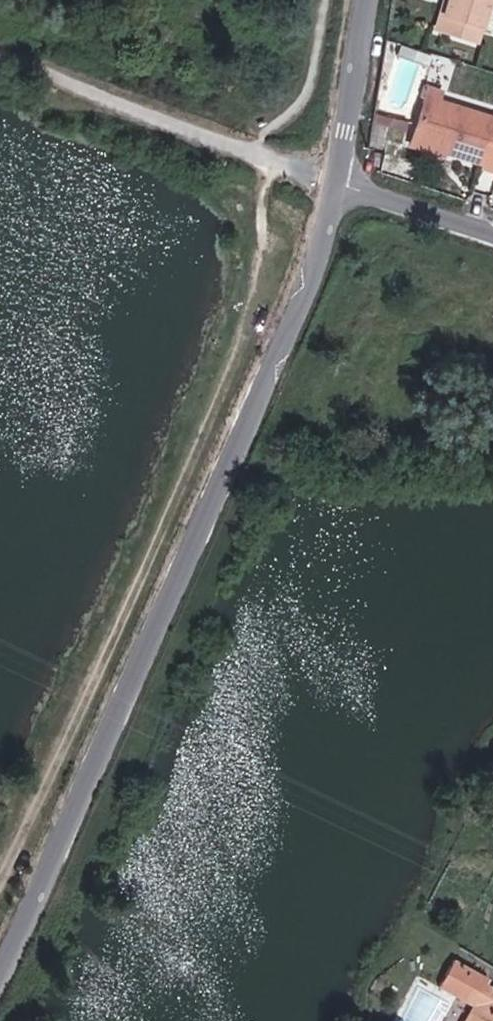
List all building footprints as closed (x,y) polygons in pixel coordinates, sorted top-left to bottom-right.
[(490,0),(443,0),(435,29),(478,42),(490,0)] [(425,97),(438,101),(441,88),(424,83),(421,96),(425,97)] [(492,161),(492,118),(438,101),(425,97),(414,135),(447,146),(445,150),(483,162),(484,158),(492,161)] [(447,146),(414,135),(411,145),(443,155),(445,150),(447,146)] [(484,158),(483,162),(481,167),(492,171),(492,161),(484,158)] [(463,977),(468,967),(455,960),(441,984),(459,993),(467,979),(463,977)] [(463,977),(467,979),(472,970),(468,967),(463,977)] [(467,979),(459,994),(474,1002),(485,983),(488,978),(472,970),(467,979)] [(463,1020),(469,1020),(477,1005),(488,1011),(492,1003),(492,987),(485,983),(463,1020)] [(488,1011),(477,1005),(469,1020),(492,1020),(492,1003),(488,1011)]
